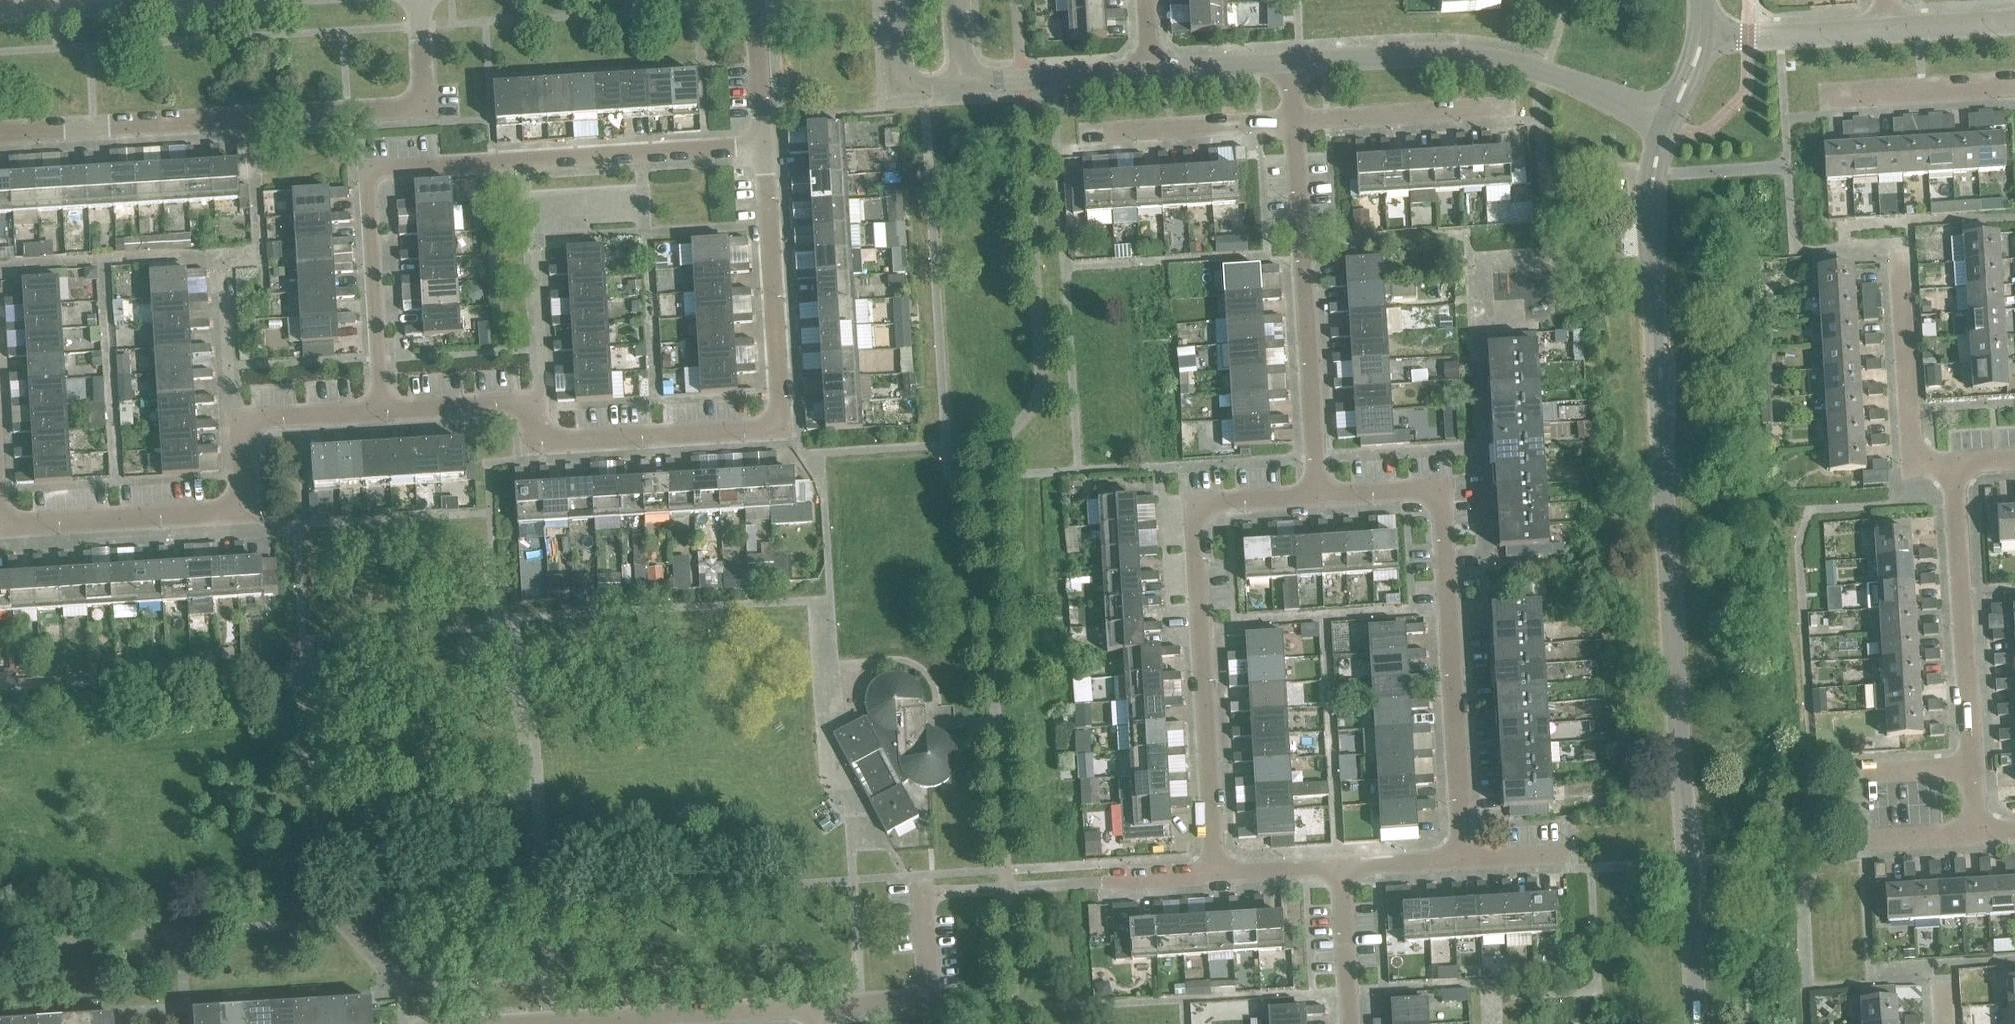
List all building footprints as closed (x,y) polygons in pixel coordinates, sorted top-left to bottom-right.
[(1068,14),(1103,12),(1102,0),(1067,0),(1068,14)] [(1189,8),(1189,7),(1224,5),(1224,0),(1169,0),(1168,0),(1169,9),(1189,8)] [(1445,13),(1499,9),(1499,0),(1444,0),(1445,13)] [(1280,2),(1266,3),(1267,13),(1280,12),(1282,12),(1281,2),(1280,2)] [(1189,7),(1189,8),(1190,24),(1170,25),(1171,34),(1189,33),(1189,34),(1227,31),(1226,30),(1225,30),(1224,5),(1189,7)] [(1103,12),(1068,14),(1070,39),(1068,39),(1069,41),(1106,39),(1106,37),(1105,37),(1104,21),(1123,20),(1123,11),(1103,12)] [(695,75),(671,76),(673,111),(697,110),(697,111),(699,111),(697,74),(695,74),(695,75)] [(671,76),(645,78),(648,113),(673,111),(671,76)] [(645,78),(620,79),(622,114),(648,113),(645,78)] [(620,79),(595,81),(597,116),(622,114),(620,79)] [(595,81),(570,82),(572,117),(597,116),(595,81)] [(570,82),(545,84),(547,119),(572,117),(570,82)] [(545,84),(520,85),(522,120),(547,119),(545,84)] [(522,120),(520,85),(495,87),(495,86),(493,86),(496,123),(497,123),(497,122),(522,120)] [(2004,127),(2003,113),(1992,113),(1993,127),(2004,127)] [(1967,115),(1968,129),(1978,128),(1978,114),(1967,115)] [(1942,116),(1943,131),(1953,130),(1952,116),(1942,116)] [(1917,118),(1918,132),(1928,131),(1927,117),(1917,118)] [(1892,120),(1892,134),(1903,133),(1902,119),(1892,120)] [(1866,121),(1867,135),(1878,135),(1877,120),(1866,121)] [(1841,123),(1842,137),(1853,136),(1852,122),(1841,123)] [(792,154),(812,153),(844,151),(842,126),(843,126),(843,124),(809,127),(809,128),(811,128),(812,144),(792,145),(792,154)] [(899,130),(884,131),(884,156),(899,155),(899,130)] [(1480,133),(1481,153),(1482,153),(1484,188),(1509,187),(1509,188),(1510,188),(1510,185),(1525,184),(1523,150),(1507,151),(1507,152),(1490,153),(1489,133),(1480,133)] [(1455,135),(1456,155),(1457,155),(1459,190),(1484,188),(1482,153),(1481,153),(1465,154),(1464,134),(1455,135)] [(2000,135),(1975,136),(1977,172),(2002,170),(2003,170),(2001,134),(2000,134),(2000,135)] [(1430,137),(1431,157),(1432,156),(1434,191),(1459,190),(1457,155),(1456,155),(1440,156),(1439,136),(1430,137)] [(1975,136),(1950,138),(1952,173),(1977,172),(1975,136)] [(1405,138),(1406,158),(1409,193),(1434,191),(1432,156),(1431,157),(1415,158),(1414,138),(1405,138)] [(1950,138),(1925,139),(1927,175),(1952,173),(1950,138)] [(1379,140),(1381,160),(1383,195),(1409,193),(1406,158),(1390,159),(1388,139),(1379,140)] [(1925,139),(1900,141),(1902,176),(1927,175),(1925,139)] [(1381,160),(1364,161),(1363,141),(1354,141),(1355,160),(1357,197),(1358,197),(1358,196),(1383,195),(1381,160)] [(1900,141),(1874,143),(1877,178),(1902,176),(1900,141)] [(1874,143),(1849,144),(1851,179),(1877,178),(1874,143)] [(236,144),(237,159),(249,158),(248,144),(236,144)] [(1851,179),(1849,144),(1825,146),(1825,145),(1823,145),(1826,182),(1851,179)] [(210,146),(211,166),(214,200),(239,199),(239,200),(240,200),(239,186),(238,163),(236,163),(236,164),(220,165),(219,145),(210,146)] [(185,147),(186,167),(188,202),(214,200),(211,166),(195,167),(194,147),(185,147)] [(160,149),(161,169),(163,203),(188,202),(186,167),(170,168),(169,148),(160,149)] [(1233,149),(1234,163),(1245,163),(1245,148),(1233,149)] [(134,150),(136,170),(138,205),(163,203),(161,169),(145,170),(143,150),(134,150)] [(1207,150),(1208,170),(1209,170),(1211,205),(1236,204),(1236,205),(1237,205),(1237,192),(1235,168),(1234,168),(1234,169),(1217,170),(1216,150),(1207,150)] [(109,152),(110,172),(111,172),(113,207),(138,205),(136,170),(119,171),(118,151),(109,152)] [(794,180),(814,178),(845,176),(844,151),(812,153),(813,169),(793,171),(794,180)] [(1182,152),(1183,172),(1184,172),(1186,207),(1211,205),(1209,170),(1208,170),(1192,172),(1191,151),(1182,152)] [(84,153),(85,173),(86,173),(88,208),(113,207),(111,172),(110,172),(94,173),(93,153),(84,153)] [(1157,154),(1158,174),(1159,174),(1161,209),(1186,207),(1184,172),(1183,172),(1167,173),(1166,153),(1157,154)] [(59,155),(60,175),(61,175),(63,210),(88,208),(86,173),(85,173),(69,174),(68,154),(59,155)] [(1132,155),(1133,175),(1136,210),(1161,209),(1159,174),(1158,174),(1142,175),(1141,155),(1132,155)] [(34,156),(35,176),(38,211),(63,210),(61,175),(60,175),(44,176),(43,156),(34,156)] [(1107,157),(1108,177),(1110,212),(1136,210),(1133,175),(1117,176),(1115,156),(1107,157)] [(9,158),(10,178),(12,213),(38,211),(35,176),(19,177),(18,157),(9,158)] [(1108,177),(1092,178),(1090,158),(1081,158),(1083,177),(1082,177),(1084,214),(1086,214),(1086,213),(1110,212),(1108,177)] [(899,173),(883,174),(883,186),(900,185),(899,173)] [(795,205),(815,203),(847,201),(845,176),(814,178),(815,195),(795,196),(795,205)] [(12,213),(10,178),(0,178),(0,213),(12,213)] [(397,211),(417,210),(417,209),(452,207),(450,182),(451,182),(451,181),(414,183),(414,185),(415,184),(416,201),(396,202),(397,211)] [(900,185),(883,186),(884,199),(886,199),(902,198),(901,185),(900,185)] [(248,186),(239,186),(240,200),(241,210),(250,209),(248,186)] [(293,192),(295,217),(330,215),(329,198),(348,197),(348,188),(329,189),(292,191),(292,192),(293,192)] [(276,198),(263,199),(264,218),(277,218),(276,198)] [(902,198),(886,199),(887,224),(903,223),(902,198)] [(797,230),(817,229),(817,228),(848,226),(847,201),(815,203),(816,220),(796,221),(797,230)] [(398,236),(418,235),(418,234),(453,232),(452,207),(417,209),(417,210),(418,226),(398,227),(398,236)] [(295,217),(296,242),(331,240),(330,223),(350,222),(349,213),(330,215),(295,217)] [(887,224),(885,224),(886,249),(891,249),(904,248),(905,248),(904,223),(903,223),(887,224)] [(1369,223),(1353,224),(1353,235),(1369,234),(1369,223)] [(798,255),(818,254),(818,253),(850,251),(848,226),(817,228),(817,229),(818,245),(798,246),(798,255)] [(400,261),(420,260),(455,257),(453,232),(418,234),(418,235),(419,251),(399,252),(400,261)] [(190,234),(165,235),(165,236),(166,249),(191,248),(190,234)] [(1962,237),(1964,262),(1999,260),(1997,235),(1998,235),(1998,234),(1962,236),(1962,237)] [(165,236),(139,238),(140,251),(166,249),(165,236)] [(101,238),(92,238),(93,252),(101,252),(101,238)] [(123,240),(115,241),(116,252),(140,251),(139,238),(123,239),(123,240)] [(296,242),(298,267),(333,265),(332,249),(352,247),(351,238),(331,240),(296,242)] [(549,276),(569,275),(604,273),(602,248),(603,248),(603,246),(605,246),(604,238),(587,239),(588,247),(566,249),(566,250),(567,250),(568,266),(548,267),(549,276)] [(692,242),(693,267),(728,265),(727,248),(747,247),(747,238),(728,239),(691,241),(691,242),(692,242)] [(1230,238),(1214,239),(1215,254),(1231,253),(1230,238)] [(52,242),(40,243),(40,244),(40,257),(53,256),(52,242)] [(279,243),(266,244),(267,260),(280,260),(279,243)] [(40,244),(22,245),(23,258),(40,257),(40,244)] [(1189,245),(1190,255),(1201,254),(1201,244),(1189,245)] [(1131,246),(1114,247),(1115,260),(1132,259),(1131,246)] [(0,249),(0,259),(14,258),(13,248),(0,249)] [(904,248),(891,249),(893,274),(906,274),(904,248)] [(800,280),(820,279),(820,278),(852,276),(850,251),(818,253),(818,254),(819,270),(799,271),(800,280)] [(1816,269),(1818,294),(1853,292),(1852,267),(1852,266),(1836,267),(1835,255),(1811,256),(1812,268),(1816,268),(1816,269)] [(402,286),(421,285),(456,283),(455,257),(420,260),(421,276),(401,277),(402,286)] [(1327,289),(1347,288),(1347,287),(1382,285),(1380,260),(1381,260),(1381,259),(1344,261),(1344,263),(1345,263),(1346,279),(1326,280),(1327,289)] [(1240,260),(1224,261),(1224,269),(1240,268),(1240,260)] [(1964,262),(1965,287),(2001,285),(1999,260),(1964,262)] [(693,267),(695,292),(730,290),(729,274),(749,272),(748,263),(728,265),(693,267)] [(298,267),(299,293),(334,290),(333,274),(353,273),(353,264),(333,265),(298,267)] [(1223,270),(1224,295),(1259,293),(1259,292),(1258,276),(1278,275),(1277,266),(1258,267),(1258,266),(1240,268),(1224,269),(1221,269),(1221,270),(1223,270)] [(96,268),(83,268),(84,280),(97,280),(96,268)] [(67,269),(32,272),(32,280),(59,278),(67,278),(67,269)] [(285,269),(273,269),(274,279),(285,279),(285,269)] [(150,274),(152,299),(187,297),(187,296),(186,280),(206,279),(205,270),(186,271),(186,270),(149,273),(149,274),(150,274)] [(550,302),(570,300),(605,298),(604,273),(569,275),(570,291),(550,293),(550,302)] [(802,305),(821,304),(853,302),(852,276),(820,278),(820,279),(821,295),(801,296),(802,305)] [(902,277),(888,277),(888,288),(902,287),(902,277)] [(5,308),(25,307),(25,306),(59,304),(58,279),(59,279),(59,278),(32,280),(22,280),(22,281),(23,281),(24,298),(4,299),(5,308)] [(641,281),(627,282),(628,293),(642,292),(641,281)] [(403,311),(423,310),(458,308),(456,283),(421,285),(422,301),(403,303),(403,311)] [(1410,283),(1382,285),(1382,295),(1391,295),(1391,301),(1411,299),(1410,283)] [(1861,285),(1861,296),(1876,295),(1875,284),(1861,285)] [(1328,314),(1348,313),(1348,312),(1383,310),(1382,295),(1382,285),(1347,287),(1347,288),(1348,304),(1328,305),(1328,314)] [(1965,287),(1967,312),(2002,310),(2001,285),(1965,287)] [(695,292),(696,317),(731,315),(730,299),(750,297),(750,288),(730,290),(695,292)] [(299,293),(301,318),(336,316),(336,315),(335,299),(355,298),(354,289),(334,290),(299,293)] [(1224,295),(1226,320),(1261,318),(1261,317),(1260,301),(1280,300),(1279,291),(1259,292),(1259,293),(1224,295)] [(1818,294),(1820,320),(1855,317),(1853,292),(1818,294)] [(152,299),(154,324),(189,322),(189,321),(188,305),(207,304),(207,295),(187,296),(187,297),(152,299)] [(552,327),(572,325),(607,323),(605,298),(570,300),(571,317),(551,318),(552,327)] [(908,299),(892,300),(893,325),(910,324),(908,299)] [(123,301),(112,302),(114,326),(124,325),(123,301)] [(641,301),(631,302),(632,315),(642,314),(641,301)] [(803,330),(823,329),(855,327),(853,302),(821,304),(822,320),(803,321),(803,330)] [(1930,303),(1921,303),(1922,314),(1931,313),(1930,303)] [(6,333),(26,332),(61,329),(59,304),(25,306),(25,307),(26,323),(6,324),(6,333)] [(423,310),(424,327),(404,328),(405,337),(412,336),(461,334),(461,333),(459,333),(458,308),(423,310)] [(1330,339),(1350,338),(1350,337),(1385,335),(1383,310),(1348,312),(1348,313),(1349,329),(1329,330),(1330,339)] [(1862,310),(1863,321),(1877,320),(1876,310),(1862,310)] [(1967,312),(1969,337),(2004,335),(2002,310),(1967,312)] [(336,316),(301,318),(302,343),(301,343),(301,344),(302,344),(303,357),(333,355),(333,342),(338,342),(338,340),(337,340),(336,324),(356,323),(356,314),(336,315),(336,316)] [(696,317),(698,343),(733,340),(732,324),(752,323),(751,314),(731,315),(696,317)] [(96,316),(87,316),(88,326),(97,326),(96,316)] [(1226,320),(1227,345),(1262,343),(1262,342),(1261,326),(1281,325),(1281,316),(1261,317),(1261,318),(1226,320)] [(1820,320),(1821,345),(1856,343),(1855,317),(1820,320)] [(154,324),(155,349),(190,347),(190,346),(189,330),(209,329),(208,320),(189,321),(189,322),(154,324)] [(553,352),(573,351),(573,350),(608,348),(607,323),(572,325),(573,342),(553,343),(553,352)] [(910,324),(893,325),(895,351),(911,350),(910,324)] [(1935,325),(1921,326),(1922,339),(1936,338),(1935,325)] [(805,356),(825,354),(824,354),(856,352),(855,327),(823,329),(824,345),(804,347),(805,356)] [(100,328),(89,328),(90,344),(101,343),(100,328)] [(8,358),(28,357),(63,355),(61,329),(26,332),(27,348),(7,349),(8,358)] [(1581,331),(1572,332),(1572,347),(1582,346),(1581,331)] [(1564,332),(1554,333),(1555,344),(1565,343),(1564,332)] [(1487,348),(1488,367),(1532,365),(1531,345),(1536,345),(1535,334),(1496,336),(1497,346),(1486,346),(1486,348),(1487,348)] [(1332,364),(1352,363),(1351,363),(1386,360),(1385,335),(1350,337),(1350,338),(1351,354),(1331,355),(1332,364)] [(1864,336),(1864,346),(1879,345),(1878,335),(1864,336)] [(1969,337),(1970,363),(2005,360),(2004,335),(1969,337)] [(698,343),(699,368),(735,366),(735,365),(734,349),(753,348),(753,339),(733,340),(698,343)] [(1227,345),(1229,370),(1264,368),(1263,351),(1283,350),(1282,341),(1262,342),(1262,343),(1227,345)] [(1821,345),(1823,370),(1858,368),(1856,343),(1821,345)] [(155,349),(157,374),(192,372),(191,355),(210,354),(210,345),(190,346),(190,347),(155,349)] [(645,347),(634,348),(635,359),(646,358),(645,347)] [(555,377),(575,376),(575,375),(610,373),(608,348),(573,350),(573,351),(574,367),(554,368),(555,377)] [(806,381),(826,380),(826,379),(858,377),(856,352),(824,354),(825,354),(826,371),(806,372),(806,381)] [(101,353),(90,353),(91,367),(102,367),(101,353)] [(1934,353),(1922,354),(1923,365),(1935,365),(1934,353)] [(9,383),(29,382),(64,380),(63,355),(28,357),(29,373),(9,375),(9,383)] [(129,356),(116,357),(117,376),(130,375),(129,356)] [(671,356),(662,356),(662,370),(671,370),(671,356)] [(1195,358),(1178,359),(1179,375),(1205,374),(1205,363),(1196,364),(1195,358)] [(1333,390),(1353,388),(1388,386),(1386,360),(1351,363),(1352,363),(1353,379),(1333,381),(1333,390)] [(1865,361),(1866,371),(1880,370),(1879,360),(1865,361)] [(2005,360),(1970,363),(1972,388),(1971,388),(1971,389),(2007,387),(2007,385),(2005,360)] [(912,362),(900,363),(901,375),(903,375),(913,374),(912,362)] [(1458,363),(1443,364),(1444,382),(1459,381),(1458,363)] [(735,366),(699,368),(701,393),(700,393),(700,394),(737,392),(737,390),(736,390),(735,374),(755,373),(754,364),(735,365),(735,366)] [(1488,367),(1489,387),(1533,385),(1532,365),(1488,367)] [(1229,370),(1231,396),(1266,393),(1264,377),(1284,375),(1284,366),(1264,368),(1229,370)] [(1823,370),(1824,395),(1859,393),(1858,368),(1823,370)] [(157,374),(158,399),(193,397),(192,381),(212,379),(211,370),(192,372),(157,374)] [(1427,371),(1410,372),(1410,384),(1427,383),(1427,371)] [(646,372),(639,373),(639,398),(639,399),(648,399),(648,397),(648,372),(646,372)] [(575,375),(575,376),(576,392),(556,393),(557,402),(575,401),(575,402),(612,399),(612,398),(611,398),(610,373),(575,375)] [(913,374),(903,375),(904,399),(916,398),(914,374),(913,374)] [(130,375),(117,376),(118,402),(132,402),(130,375)] [(808,406),(828,405),(828,404),(859,402),(858,377),(826,379),(826,380),(827,396),(807,397),(808,406)] [(103,378),(92,378),(94,404),(105,403),(103,378)] [(11,409),(31,407),(66,405),(64,380),(29,382),(30,398),(10,400),(11,409)] [(673,382),(662,383),(663,396),(674,396),(674,395),(673,382)] [(1489,387),(1491,407),(1534,405),(1533,385),(1489,387)] [(1867,386),(1868,396),(1882,395),(1881,385),(1867,386)] [(1335,415),(1355,413),(1390,411),(1388,386),(1353,388),(1354,404),(1334,406),(1335,415)] [(1193,387),(1179,387),(1179,396),(1193,396),(1193,387)] [(1231,396),(1232,421),(1267,418),(1266,402),(1286,400),(1285,391),(1266,393),(1231,396)] [(1824,395),(1826,420),(1861,418),(1859,393),(1824,395)] [(158,399),(160,424),(195,422),(194,406),(214,405),(213,396),(193,397),(158,399)] [(1770,398),(1760,399),(1761,408),(1771,407),(1770,398)] [(132,402),(118,402),(120,428),(134,427),(132,402)] [(828,404),(828,405),(829,421),(809,422),(809,431),(828,430),(828,431),(862,428),(862,427),(861,427),(859,402),(828,404)] [(94,404),(91,404),(92,428),(106,427),(105,403),(94,404)] [(12,434),(32,433),(32,432),(67,430),(66,405),(31,407),(32,424),(12,425),(12,434)] [(1491,407),(1492,427),(1536,425),(1534,405),(1491,407)] [(1585,407),(1557,408),(1558,421),(1585,420),(1585,407)] [(1868,411),(1869,422),(1883,421),(1883,410),(1868,411)] [(1355,413),(1356,430),(1336,431),(1336,440),(1355,439),(1392,437),(1392,435),(1391,435),(1390,411),(1355,413)] [(1267,418),(1232,421),(1234,445),(1233,445),(1233,447),(1270,445),(1270,443),(1269,443),(1268,427),(1288,426),(1287,417),(1267,418)] [(1826,420),(1827,445),(1862,443),(1861,418),(1826,420)] [(160,424),(161,450),(196,447),(195,431),(215,430),(215,421),(195,422),(160,424)] [(1456,424),(1444,425),(1444,441),(1457,440),(1456,424)] [(1492,427),(1493,447),(1537,445),(1536,425),(1492,427)] [(14,459),(34,458),(34,457),(69,455),(67,430),(32,432),(32,433),(33,449),(13,450),(14,459)] [(1870,436),(1871,447),(1885,446),(1884,435),(1870,436)] [(463,442),(438,444),(440,479),(464,477),(464,478),(466,478),(464,441),(463,441),(463,442)] [(1862,443),(1827,445),(1829,470),(1828,470),(1828,472),(1865,469),(1864,468),(1862,443)] [(438,444),(413,445),(415,480),(440,479),(438,444)] [(413,445),(387,447),(390,482),(415,480),(413,445)] [(1493,447),(1494,467),(1538,465),(1537,445),(1493,447)] [(196,447),(161,450),(163,475),(162,475),(162,476),(199,474),(199,472),(198,472),(197,456),(217,455),(216,446),(196,447)] [(387,447),(362,448),(364,483),(390,482),(387,447)] [(362,448),(337,450),(339,485),(364,483),(362,448)] [(339,485),(337,450),(312,451),(312,450),(311,450),(313,487),(315,487),(315,486),(339,485)] [(766,454),(767,474),(769,509),(794,508),(794,509),(808,508),(806,483),(794,484),(793,471),(792,471),(792,473),(776,474),(775,454),(766,454)] [(34,457),(34,458),(35,474),(11,475),(11,484),(34,483),(34,484),(71,481),(71,480),(70,480),(69,455),(34,457)] [(741,456),(742,476),(744,510),(769,509),(767,474),(751,475),(749,455),(741,456)] [(715,457),(717,477),(719,512),(744,510),(742,476),(726,477),(724,457),(715,457)] [(690,459),(691,479),(692,479),(694,514),(719,512),(717,477),(700,478),(699,458),(690,459)] [(665,460),(666,480),(667,480),(669,515),(694,514),(692,479),(691,479),(675,480),(674,460),(665,460)] [(1871,461),(1872,472),(1886,471),(1886,460),(1871,461)] [(640,462),(641,482),(642,482),(644,517),(669,515),(667,480),(666,480),(650,481),(649,461),(640,462)] [(615,463),(616,483),(618,518),(644,517),(642,482),(641,482),(625,483),(624,463),(615,463)] [(590,465),(591,485),(593,520),(618,518),(616,483),(600,484),(599,464),(590,465)] [(1494,467),(1496,487),(1539,485),(1538,465),(1494,467)] [(564,466),(566,486),(568,521),(593,520),(591,485),(575,486),(573,466),(564,466)] [(539,468),(540,488),(541,488),(543,523),(568,521),(566,486),(549,487),(548,467),(539,468)] [(541,488),(540,488),(524,489),(523,469),(514,469),(515,488),(517,525),(518,525),(518,524),(543,523),(541,488)] [(1589,473),(1578,473),(1578,484),(1589,484),(1589,473)] [(1072,480),(1062,480),(1063,490),(1073,489),(1072,480)] [(1496,487),(1497,507),(1541,505),(1539,485),(1496,487)] [(1124,487),(1096,488),(1097,500),(1124,498),(1124,487)] [(310,519),(318,519),(317,495),(309,495),(310,519)] [(1098,501),(1100,526),(1135,524),(1135,523),(1134,507),(1154,506),(1153,497),(1134,498),(1134,497),(1124,498),(1097,500),(1097,501),(1098,501)] [(348,504),(340,505),(341,518),(349,517),(348,504)] [(1497,507),(1498,527),(1542,525),(1541,505),(1497,507)] [(1998,509),(1996,509),(1999,545),(2000,545),(2000,544),(2014,543),(2014,508),(1998,509)] [(1367,518),(1369,538),(1371,573),(1396,572),(1396,573),(1397,573),(1395,536),(1394,536),(1394,537),(1377,538),(1376,518),(1367,518)] [(1342,520),(1343,540),(1344,540),(1346,575),(1371,573),(1369,538),(1352,539),(1351,519),(1342,520)] [(1317,521),(1318,541),(1319,541),(1321,576),(1346,575),(1344,540),(1343,540),(1327,541),(1326,521),(1317,521)] [(1100,526),(1101,551),(1136,549),(1136,548),(1135,532),(1155,531),(1155,522),(1135,523),(1135,524),(1100,526)] [(1292,523),(1293,543),(1294,543),(1296,578),(1321,576),(1319,541),(1318,541),(1302,542),(1301,522),(1292,523)] [(1874,522),(1861,523),(1862,533),(1874,532),(1874,522)] [(1270,579),(1284,578),(1284,586),(1282,586),(1284,612),(1298,611),(1296,578),(1294,543),(1293,543),(1277,544),(1276,524),(1267,524),(1268,544),(1270,579)] [(1268,544),(1252,545),(1250,525),(1242,526),(1243,545),(1242,545),(1244,582),(1246,582),(1246,581),(1270,579),(1268,544)] [(1542,525),(1498,527),(1499,547),(1498,547),(1498,548),(1505,548),(1505,557),(1563,554),(1562,544),(1548,545),(1548,544),(1543,544),(1542,525)] [(1873,534),(1875,559),(1910,557),(1909,532),(1909,531),(1873,533),(1873,534)] [(644,536),(632,537),(633,561),(645,560),(644,536)] [(1077,541),(1065,542),(1066,554),(1078,554),(1077,541)] [(234,543),(235,563),(238,598),(262,596),(263,598),(264,597),(264,598),(276,597),(275,573),(262,573),(261,560),(260,560),(260,561),(244,562),(243,543),(234,543)] [(209,545),(210,565),(212,600),(238,598),(235,563),(219,564),(218,544),(209,545)] [(183,546),(185,566),(187,601),(212,600),(210,565),(194,566),(192,546),(183,546)] [(158,548),(160,568),(162,603),(187,601),(185,566),(168,567),(167,547),(158,548)] [(1101,551),(1103,576),(1138,574),(1137,557),(1157,556),(1156,547),(1136,548),(1136,549),(1101,551)] [(133,549),(134,569),(135,569),(137,604),(162,603),(160,568),(143,569),(142,549),(133,549)] [(1918,550),(1918,561),(1932,560),(1932,549),(1918,550)] [(108,551),(109,571),(110,571),(112,606),(137,604),(135,569),(134,569),(118,570),(117,550),(108,551)] [(83,552),(84,572),(87,607),(112,606),(110,571),(109,571),(93,572),(92,552),(83,552)] [(58,554),(59,574),(61,609),(87,607),(84,572),(68,573),(67,553),(58,554)] [(33,556),(34,575),(36,610),(61,609),(59,574),(43,575),(41,555),(33,556)] [(773,556),(760,556),(761,575),(773,574),(773,557),(773,556)] [(7,557),(9,577),(11,612),(36,610),(34,575),(18,576),(16,557),(7,557)] [(688,557),(672,558),(674,590),(690,589),(688,557)] [(791,557),(773,557),(773,574),(773,581),(791,580),(791,557)] [(1875,559),(1876,585),(1912,582),(1910,557),(1875,559)] [(645,560),(633,561),(634,590),(646,589),(645,560)] [(703,563),(697,563),(698,589),(723,588),(723,571),(722,563),(716,563),(716,561),(703,561),(703,563)] [(662,568),(646,569),(647,587),(663,586),(662,568)] [(748,571),(723,571),(723,588),(723,591),(748,590),(748,571)] [(1103,576),(1104,601),(1139,599),(1138,583),(1158,581),(1158,572),(1138,574),(1103,576)] [(621,575),(597,577),(598,595),(622,594),(621,575)] [(1919,575),(1920,586),(1934,585),(1933,575),(1919,575)] [(9,577),(0,578),(0,613),(11,612),(9,577)] [(1092,578),(1070,579),(1070,586),(1092,585),(1092,578)] [(1544,578),(1522,579),(1524,604),(1539,603),(1546,603),(1544,578)] [(1876,585),(1878,610),(1913,608),(1912,582),(1876,585)] [(1398,597),(1388,597),(1388,605),(1399,604),(1399,597),(1398,597)] [(1104,601),(1106,627),(1141,624),(1140,608),(1160,607),(1159,598),(1139,599),(1104,601)] [(1921,601),(1921,611),(1936,610),(1935,600),(1921,601)] [(1491,608),(1492,627),(1536,624),(1535,605),(1539,605),(1539,603),(1524,604),(1489,606),(1490,608),(1491,608)] [(2005,615),(2004,604),(1990,605),(1991,616),(2005,615)] [(1878,610),(1880,635),(1915,633),(1913,608),(1878,610)] [(1106,653),(1123,652),(1123,651),(1142,650),(1142,649),(1159,648),(1159,649),(1166,648),(1165,631),(1161,632),(1161,623),(1141,624),(1106,627),(1107,651),(1106,651),(1106,653)] [(1318,623),(1300,624),(1301,639),(1319,638),(1318,623)] [(1492,627),(1493,647),(1537,644),(1536,624),(1492,627)] [(1368,629),(1370,654),(1405,652),(1405,651),(1404,635),(1424,634),(1423,625),(1404,626),(1404,625),(1367,628),(1367,629),(1368,629)] [(1922,626),(1923,636),(1937,635),(1936,625),(1922,626)] [(1991,630),(1992,641),(2006,640),(2006,629),(1991,630)] [(1228,663),(1248,661),(1283,659),(1282,634),(1283,634),(1283,633),(1245,635),(1246,636),(1247,636),(1248,653),(1228,654),(1228,663)] [(1880,635),(1881,660),(1916,658),(1915,633),(1880,635)] [(1075,644),(1072,647),(1072,652),(1076,655),(1081,654),(1083,651),(1083,646),(1080,643),(1075,644)] [(1493,647),(1494,667),(1538,664),(1537,644),(1493,647)] [(1123,651),(1123,652),(1125,676),(1160,674),(1159,658),(1179,657),(1178,647),(1166,648),(1159,649),(1159,648),(1142,649),(1142,650),(1123,651)] [(1370,654),(1371,679),(1406,677),(1406,676),(1405,660),(1425,659),(1425,650),(1405,651),(1405,652),(1370,654)] [(1924,651),(1924,661),(1939,660),(1938,650),(1924,651)] [(1993,655),(1994,666),(2008,665),(2007,655),(1993,655)] [(1881,660),(1883,685),(1918,683),(1916,658),(1881,660)] [(1229,688),(1249,687),(1249,686),(1284,684),(1283,659),(1248,661),(1249,678),(1229,679),(1229,688)] [(97,664),(89,664),(90,676),(97,675),(97,664)] [(1494,667),(1496,687),(1539,684),(1538,664),(1494,667)] [(947,736),(944,734),(942,732),(939,731),(935,729),(932,729),(928,728),(925,729),(924,704),(924,702),(923,699),(923,696),(922,693),(921,690),(919,687),(918,685),(916,682),(913,680),(910,678),(908,676),(905,675),(901,674),(898,673),(895,673),(890,673),(886,674),(883,675),(880,677),(876,679),(874,681),(871,684),(869,686),(867,690),(866,693),(865,697),(865,701),(865,705),(865,710),(867,713),(868,717),(865,718),(865,717),(833,734),(851,767),(852,767),(851,766),(855,764),(864,782),(867,780),(871,785),(867,788),(873,799),(870,801),(870,800),(869,801),(887,834),(918,817),(901,785),(904,783),(908,780),(910,782),(913,784),(916,785),(919,787),(922,787),(927,788),(930,788),(933,787),(937,786),(942,784),(945,782),(949,779),(951,776),(953,773),(954,771),(956,767),(956,764),(957,760),(957,756),(957,752),(956,749),(954,746),(953,743),(951,740),(949,738),(947,736)] [(1125,676),(1126,702),(1161,700),(1161,699),(1160,683),(1180,682),(1180,673),(1160,674),(1125,676)] [(1371,679),(1373,704),(1408,702),(1408,701),(1407,685),(1427,684),(1426,675),(1406,676),(1406,677),(1371,679)] [(1925,676),(1926,687),(1940,686),(1940,675),(1925,676)] [(1090,680),(1073,681),(1074,699),(1091,698),(1090,680)] [(1995,681),(1995,683),(1995,691),(2009,690),(2009,680),(1995,681)] [(1883,685),(1884,710),(1919,708),(1918,683),(1883,685)] [(1231,713),(1251,712),(1251,711),(1286,709),(1284,684),(1249,686),(1249,687),(1250,703),(1230,704),(1231,713)] [(1496,687),(1497,707),(1541,704),(1539,684),(1496,687)] [(1126,702),(1128,727),(1163,725),(1163,724),(1162,708),(1182,707),(1181,698),(1161,699),(1161,700),(1126,702)] [(1373,704),(1374,729),(1409,727),(1408,710),(1428,709),(1428,700),(1408,701),(1408,702),(1373,704)] [(1927,701),(1928,712),(1942,711),(1941,700),(1927,701)] [(1826,703),(1812,704),(1813,715),(1826,714),(1826,703)] [(1497,707),(1498,727),(1542,724),(1541,704),(1497,707)] [(1996,706),(1997,716),(2011,715),(2010,705),(1996,706)] [(1919,708),(1884,710),(1886,735),(1885,735),(1885,736),(1921,734),(1921,733),(1919,708)] [(1232,738),(1252,737),(1252,736),(1287,734),(1286,709),(1251,711),(1251,712),(1252,728),(1232,729),(1232,738)] [(1128,727),(1129,752),(1164,750),(1164,749),(1163,733),(1183,732),(1183,723),(1163,724),(1163,725),(1128,727)] [(1498,727),(1499,747),(1543,744),(1542,724),(1498,727)] [(1374,729),(1376,754),(1411,752),(1410,735),(1430,734),(1429,725),(1409,727),(1374,729)] [(1928,726),(1929,737),(1943,736),(1943,725),(1928,726)] [(1090,730),(1076,730),(1076,746),(1090,746),(1090,730)] [(1998,731),(1998,741),(2012,741),(2012,730),(1998,731)] [(1234,763),(1254,762),(1288,760),(1287,734),(1252,736),(1252,737),(1253,753),(1233,754),(1234,763)] [(1499,747),(1501,767),(1544,764),(1543,744),(1499,747)] [(1129,752),(1131,777),(1166,775),(1165,758),(1185,757),(1184,748),(1164,749),(1164,750),(1129,752)] [(1376,754),(1378,780),(1412,777),(1411,761),(1431,759),(1431,750),(1411,752),(1376,754)] [(1594,751),(1580,752),(1580,762),(1595,761),(1594,751)] [(1092,755),(1076,756),(1077,773),(1093,772),(1092,755)] [(1999,756),(2000,767),(2014,766),(2013,755),(1999,756)] [(1354,756),(1338,757),(1339,782),(1356,781),(1354,756)] [(1235,788),(1255,787),(1290,785),(1288,760),(1254,762),(1254,778),(1235,779),(1235,788)] [(1501,767),(1502,787),(1546,784),(1544,764),(1501,767)] [(1118,778),(1119,803),(1167,800),(1166,784),(1186,782),(1186,773),(1166,775),(1131,777),(1118,778)] [(1378,780),(1379,805),(1414,802),(1413,786),(1433,785),(1432,776),(1412,777),(1378,780)] [(1089,780),(1080,780),(1081,806),(1091,806),(1089,780)] [(1236,814),(1256,812),(1291,810),(1291,799),(1328,797),(1327,783),(1290,786),(1290,785),(1255,787),(1256,803),(1236,805),(1236,814)] [(1546,784),(1502,787),(1503,806),(1502,807),(1502,808),(1508,808),(1509,818),(1529,817),(1528,806),(1548,805),(1552,805),(1552,803),(1547,804),(1546,784)] [(1167,800),(1119,803),(1122,841),(1171,838),(1170,825),(1169,825),(1168,809),(1188,807),(1187,798),(1167,800)] [(1414,802),(1379,805),(1381,830),(1380,830),(1380,831),(1417,829),(1417,828),(1416,828),(1415,811),(1435,810),(1434,801),(1414,802)] [(1548,805),(1528,806),(1529,817),(1529,819),(1549,818),(1548,805)] [(1256,812),(1257,829),(1237,830),(1238,839),(1257,838),(1270,838),(1294,836),(1294,835),(1293,835),(1291,810),(1256,812)] [(828,819),(805,821),(805,833),(828,831),(828,819)] [(1100,833),(1083,834),(1084,856),(1101,855),(1100,833)] [(1294,836),(1270,838),(1271,848),(1294,847),(1294,836)] [(2003,858),(2004,872),(2014,871),(2014,857),(2003,858)] [(1989,859),(1986,859),(1978,859),(1979,873),(1990,873),(1989,859)] [(1953,861),(1954,875),(1964,874),(1963,860),(1953,861)] [(1928,862),(1929,877),(1939,876),(1938,862),(1928,862)] [(1903,864),(1904,878),(1914,877),(1913,863),(1903,864)] [(1873,866),(1874,880),(1885,879),(1884,865),(1873,866)] [(1526,880),(1527,900),(1528,900),(1530,934),(1555,933),(1555,934),(1556,934),(1556,931),(1568,930),(1566,901),(1554,902),(1554,897),(1553,897),(1553,898),(1536,899),(1535,879),(1526,880)] [(2011,879),(1986,881),(1988,916),(2013,915),(2011,879)] [(1501,881),(1502,901),(1503,901),(1505,936),(1530,934),(1528,900),(1527,900),(1511,901),(1510,881),(1501,881)] [(1986,881),(1961,883),(1963,918),(1988,916),(1986,881)] [(1476,883),(1477,903),(1480,938),(1505,936),(1503,901),(1502,901),(1486,902),(1485,882),(1476,883)] [(1961,883),(1936,884),(1938,919),(1963,918),(1961,883)] [(1450,884),(1452,904),(1454,939),(1480,938),(1477,903),(1461,904),(1459,884),(1450,884)] [(1936,884),(1911,886),(1913,921),(1938,919),(1936,884)] [(1425,886),(1427,906),(1429,941),(1454,939),(1452,904),(1436,905),(1434,885),(1425,886)] [(1913,921),(1911,886),(1886,887),(1884,887),(1887,923),(1888,923),(1888,922),(1913,921)] [(1427,906),(1410,907),(1409,887),(1384,888),(1386,920),(1402,919),(1402,931),(1403,943),(1405,943),(1405,942),(1429,941),(1427,906)] [(1253,897),(1254,917),(1255,917),(1257,951),(1282,950),(1282,951),(1283,951),(1282,935),(1281,914),(1279,914),(1279,915),(1263,916),(1262,896),(1253,897)] [(1228,898),(1229,918),(1232,953),(1257,951),(1255,917),(1254,917),(1238,918),(1237,898),(1228,898)] [(1203,900),(1204,920),(1206,955),(1232,953),(1229,918),(1213,919),(1211,899),(1203,900)] [(1177,901),(1179,921),(1181,956),(1206,955),(1204,920),(1188,921),(1186,901),(1177,901)] [(1152,903),(1154,923),(1156,958),(1181,956),(1179,921),(1162,922),(1161,902),(1152,903)] [(1154,923),(1137,924),(1136,904),(1111,906),(1114,960),(1156,958),(1154,923)] [(1402,919),(1386,920),(1387,932),(1402,931),(1402,919)] [(1291,935),(1282,935),(1283,951),(1290,950),(1292,950),(1291,935)] [(1914,950),(1902,951),(1903,960),(1914,960),(1914,950)] [(1532,964),(1522,964),(1522,976),(1533,975),(1532,964)] [(1457,968),(1437,969),(1438,982),(1457,981),(1457,968)] [(2007,1005),(2014,1005),(2014,978),(2005,979),(2005,980),(2006,980),(2007,1005)] [(1209,982),(1184,983),(1184,985),(1185,996),(1210,995),(1209,983),(1209,982)] [(1225,982),(1209,983),(1210,995),(1225,994),(1225,982)] [(1108,983),(1094,987),(1097,1000),(1111,996),(1108,983)] [(1184,985),(1174,986),(1174,997),(1185,996),(1184,985)] [(1861,1023),(1896,1023),(1895,1000),(1895,999),(1894,987),(1862,989),(1863,1001),(1859,1001),(1859,1002),(1861,1023)] [(1450,991),(1440,992),(1441,1004),(1451,1004),(1450,991)] [(1293,998),(1268,1000),(1269,1009),(1294,1008),(1293,998)] [(1425,1000),(1426,1000),(1426,999),(1389,1002),(1389,1003),(1390,1003),(1391,1019),(1371,1020),(1372,1023),(1427,1023),(1425,1000)] [(345,1002),(346,1023),(373,1023),(371,1000),(370,1000),(370,1001),(345,1002)] [(320,1004),(321,1023),(346,1023),(345,1002),(320,1004)] [(295,1006),(296,1023),(321,1023),(320,1004),(295,1006)] [(270,1007),(271,1023),(296,1023),(295,1006),(270,1007)] [(1269,1023),(1304,1023),(1303,1017),(1323,1015),(1323,1006),(1304,1008),(1304,1007),(1294,1008),(1269,1009),(1267,1009),(1267,1011),(1268,1011),(1269,1023)] [(244,1009),(245,1023),(271,1023),(270,1007),(244,1009)] [(219,1010),(220,1023),(245,1023),(244,1009),(219,1010)] [(219,1010),(194,1012),(194,1011),(193,1011),(194,1023),(220,1023),(219,1010)] [(87,1019),(87,1023),(114,1023),(113,1016),(112,1016),(112,1017),(87,1019)]
